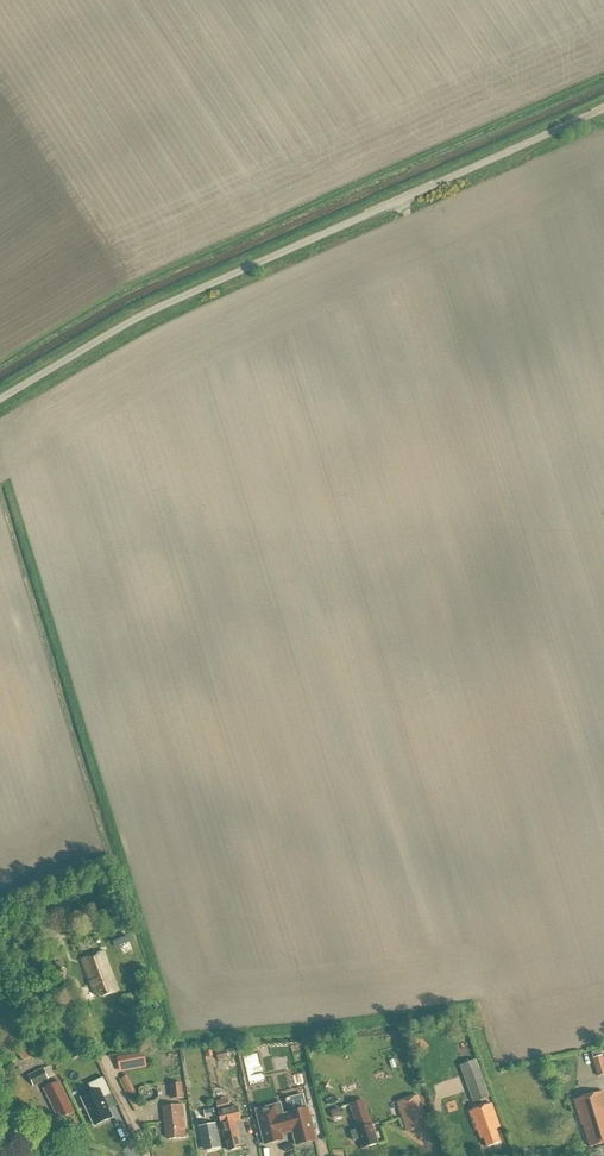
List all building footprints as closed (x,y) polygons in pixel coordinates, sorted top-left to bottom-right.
[(81,910),(67,915),(71,926),(85,920),(81,910)] [(127,935),(113,941),(116,946),(129,940),(127,935)] [(96,996),(102,994),(103,997),(118,991),(103,953),(83,960),(96,996)] [(36,1056),(32,1049),(19,1055),(23,1062),(36,1056)] [(120,1071),(147,1065),(144,1050),(116,1057),(120,1071)] [(216,1053),(218,1061),(228,1059),(226,1050),(216,1053)] [(598,1077),(603,1076),(603,1063),(602,1056),(593,1059),(598,1077)] [(476,1060),(460,1066),(472,1103),(488,1098),(489,1098),(476,1060)] [(43,1069),(28,1076),(34,1088),(48,1080),(48,1079),(54,1076),(50,1067),(43,1070),(43,1069)] [(130,1075),(123,1076),(125,1092),(133,1090),(130,1075)] [(92,1093),(82,1098),(95,1126),(112,1118),(106,1104),(105,1105),(102,1100),(103,1099),(112,1095),(103,1078),(88,1085),(92,1093)] [(59,1083),(44,1090),(55,1114),(58,1112),(61,1119),(74,1113),(59,1083)] [(183,1098),(182,1084),(170,1085),(172,1099),(183,1098)] [(583,1126),(590,1148),(603,1143),(603,1096),(603,1092),(574,1101),(581,1127),(583,1126)] [(418,1095),(398,1103),(407,1131),(428,1124),(418,1095)] [(227,1099),(216,1102),(225,1143),(227,1143),(229,1152),(240,1149),(237,1140),(239,1140),(235,1123),(240,1122),(237,1107),(229,1109),(227,1099)] [(365,1109),(362,1102),(351,1106),(353,1113),(352,1114),(357,1130),(355,1131),(358,1139),(359,1139),(363,1150),(379,1144),(372,1125),(371,1125),(366,1109),(365,1109)] [(280,1104),(256,1111),(264,1145),(283,1140),(281,1135),(287,1133),(292,1132),(296,1146),(316,1141),(308,1109),(288,1113),(288,1114),(283,1115),(280,1104)] [(477,1132),(480,1140),(484,1139),(487,1148),(500,1144),(495,1130),(499,1128),(491,1105),(490,1105),(475,1110),(469,1112),(476,1132),(477,1132)] [(165,1138),(169,1137),(170,1140),(186,1138),(182,1106),(162,1108),(165,1138)] [(339,1109),(330,1112),(332,1118),(341,1116),(339,1109)] [(215,1125),(199,1128),(204,1152),(220,1149),(215,1125)]
